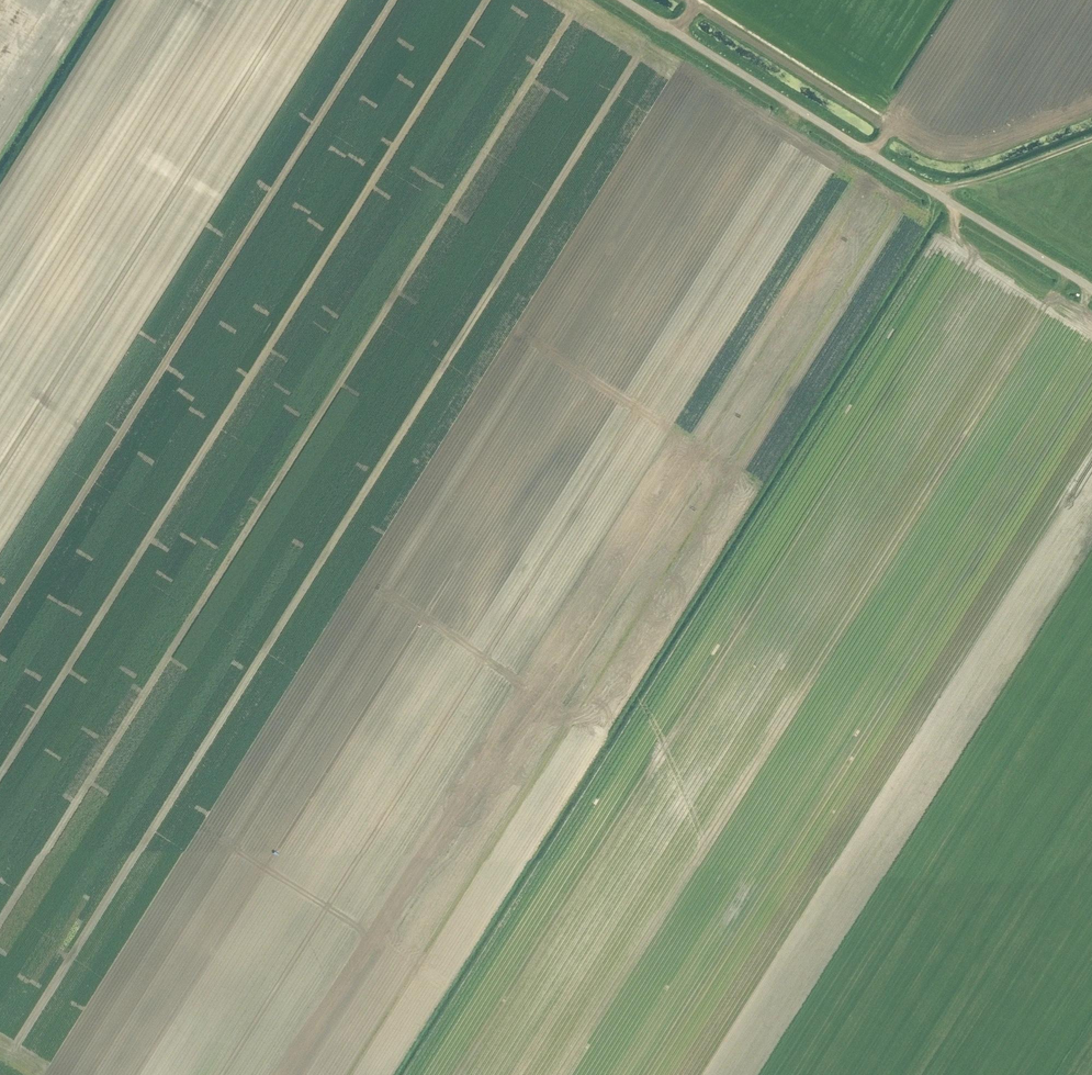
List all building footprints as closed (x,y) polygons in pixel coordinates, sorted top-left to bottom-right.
[(639,2),(652,11),(657,3),(653,0),(641,0),(639,2)]
